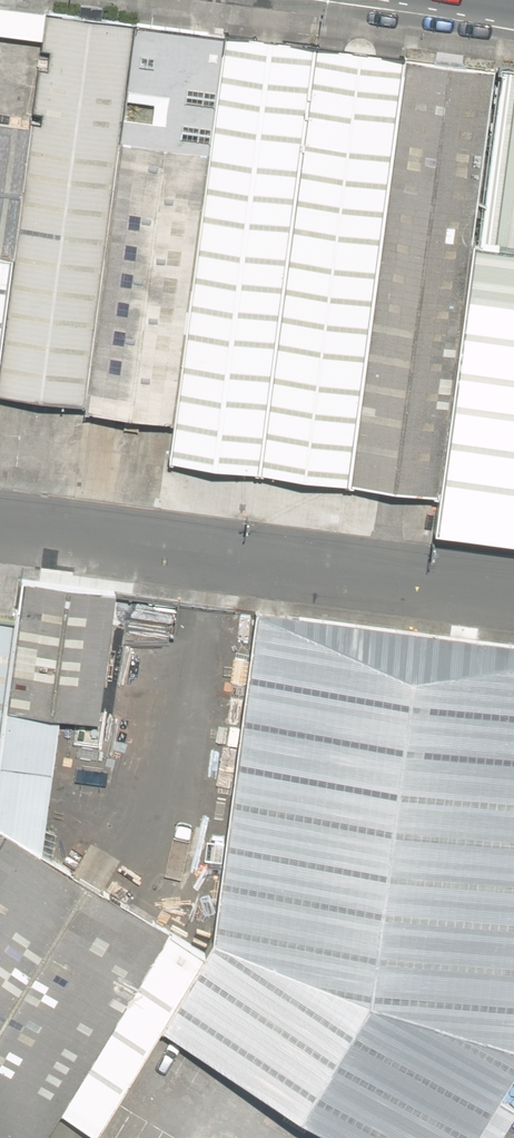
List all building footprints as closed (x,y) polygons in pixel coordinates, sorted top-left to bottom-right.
[(31,128),(0,357),(0,395),(83,406),(119,144),(134,26),(0,8),(0,35),(42,40),(31,128)] [(206,156),(172,424),(167,463),(258,475),(315,50),(223,38),(206,156)] [(315,50),(258,475),(347,487),(404,60),(315,50)] [(497,73),(404,60),(347,487),(435,500),(497,73)] [(435,535),(513,546),(513,73),(502,71),(477,246),(435,535)] [(9,260),(31,128),(0,125),(0,258),(9,260)] [(119,144),(86,413),(172,424),(206,156),(119,144)] [(9,260),(0,258),(0,348),(9,260)] [(16,620),(6,711),(100,723),(116,594),(21,580),(16,620)] [(164,1029),(341,1137),(503,1137),(513,1120),(513,1108),(500,1100),(513,1076),(513,646),(241,610),(220,772),(237,775),(217,944),(210,955),(164,1029)] [(0,617),(0,757),(6,711),(16,620),(0,617)] [(210,955),(7,834),(0,846),(0,1137),(47,1137),(62,1114),(98,1136),(164,1029),(210,955)]
